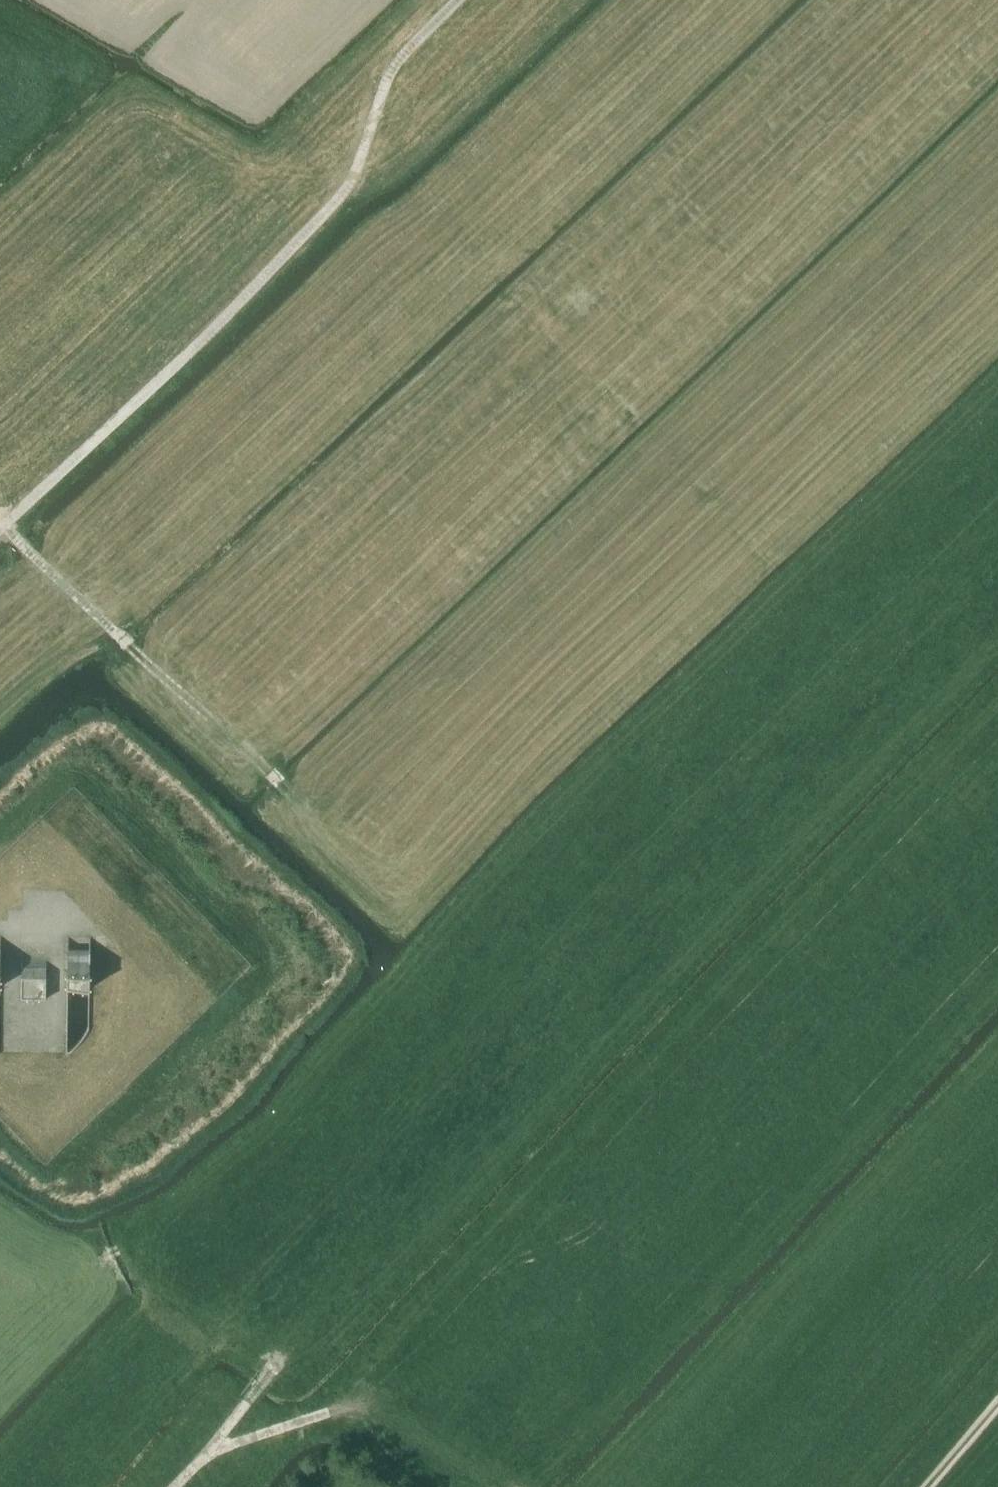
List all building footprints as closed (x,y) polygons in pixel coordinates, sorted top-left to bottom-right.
[(68,987),(90,987),(91,949),(69,949),(68,987)] [(22,998),(47,998),(48,967),(23,966),(22,998)]
